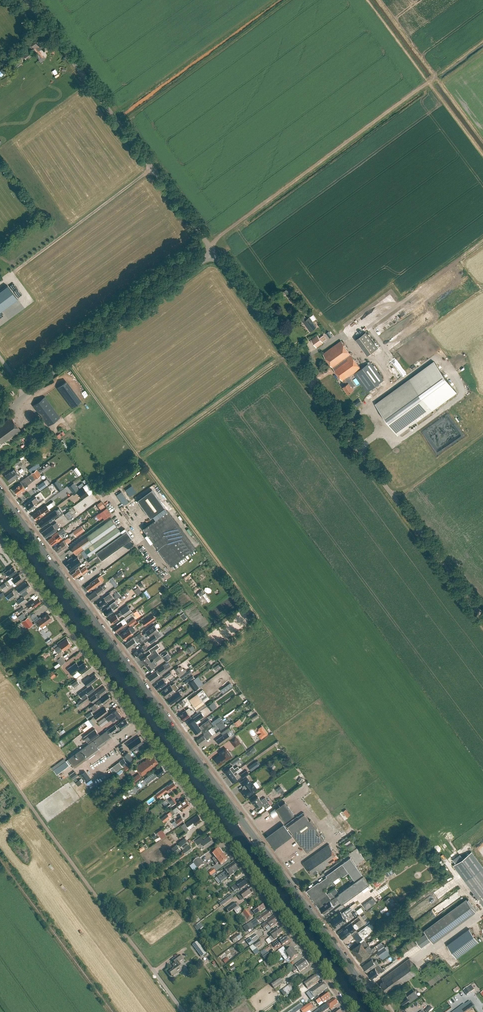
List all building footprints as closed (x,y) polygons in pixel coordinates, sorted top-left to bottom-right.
[(40,44),(40,43),(44,40),(41,35),(37,38),(36,36),(29,42),(32,45),(30,46),(31,48),(33,46),(35,49),(40,44)] [(26,60),(34,55),(30,50),(23,55),(26,60)] [(8,285),(0,291),(0,312),(18,299),(8,285)] [(306,326),(310,332),(317,327),(310,317),(303,322),(301,324),(304,328),(306,326)] [(376,348),(366,334),(361,337),(359,335),(354,338),(365,355),(376,348)] [(323,343),(317,335),(311,341),(316,348),(323,343)] [(354,390),(351,386),(354,384),(353,382),(349,376),(353,373),(367,392),(384,380),(371,362),(361,369),(341,341),(323,354),(343,381),(346,385),(343,387),(348,394),(354,390)] [(376,404),(398,434),(456,392),(434,361),(376,404)] [(82,401),(66,380),(57,388),(72,408),(82,401)] [(60,417),(45,396),(33,405),(48,426),(60,417)] [(5,442),(21,431),(11,417),(0,425),(0,443),(0,444),(4,441),(5,442)] [(59,439),(65,435),(62,430),(55,434),(59,439)] [(14,467),(22,461),(19,457),(11,463),(14,467)] [(30,472),(39,465),(36,462),(27,469),(30,472)] [(19,474),(15,468),(5,475),(10,481),(19,474)] [(33,482),(41,476),(38,471),(36,472),(35,470),(28,475),(29,477),(33,482)] [(52,482),(57,491),(62,488),(56,479),(52,482)] [(17,487),(14,490),(17,494),(21,491),(22,491),(25,489),(24,487),(28,485),(25,481),(22,484),(21,483),(17,487)] [(47,485),(44,481),(37,486),(40,490),(47,485)] [(78,489),(74,482),(68,486),(73,493),(78,489)] [(83,487),(77,492),(82,498),(88,494),(83,487)] [(152,490),(138,500),(150,517),(152,516),(155,519),(143,528),(171,566),(195,548),(167,511),(159,517),(156,513),(164,507),(152,490)] [(34,504),(39,501),(38,501),(40,499),(38,496),(36,497),(36,498),(26,506),(29,511),(36,506),(34,504)] [(97,504),(101,510),(106,507),(101,501),(97,504)] [(50,510),(46,505),(39,510),(32,515),(36,520),(40,517),(50,510)] [(111,514),(107,507),(99,513),(104,519),(111,514)] [(42,521),(39,523),(39,524),(39,525),(40,526),(41,526),(41,527),(46,523),(46,524),(49,522),(51,522),(53,520),(52,519),(59,515),(55,510),(42,520),(42,521)] [(73,516),(69,511),(64,514),(68,520),(73,516)] [(96,552),(101,560),(132,538),(125,529),(120,532),(111,519),(71,548),(76,555),(84,549),(89,557),(96,552)] [(49,535),(50,536),(56,531),(55,529),(59,526),(56,522),(42,532),(46,538),(49,535)] [(85,529),(81,525),(74,530),(77,535),(85,529)] [(53,536),(48,540),(52,545),(56,542),(57,542),(64,537),(65,533),(64,531),(65,531),(63,528),(53,536)] [(68,546),(64,540),(59,545),(55,548),(58,553),(62,550),(68,546)] [(89,563),(97,557),(95,554),(87,560),(89,563)] [(71,570),(82,562),(77,556),(73,559),(72,557),(68,560),(69,562),(66,564),(71,570)] [(5,577),(8,574),(9,576),(17,571),(13,566),(6,571),(5,570),(2,572),(5,577)] [(76,570),(76,571),(72,574),(74,578),(78,576),(82,574),(87,570),(85,567),(80,570),(79,568),(76,570)] [(11,585),(15,583),(16,584),(22,579),(19,574),(13,579),(12,577),(8,580),(11,585)] [(144,583),(152,579),(150,575),(142,579),(144,583)] [(90,583),(86,587),(86,588),(87,590),(88,590),(92,587),(93,588),(96,586),(101,582),(100,581),(100,580),(98,577),(90,583)] [(16,588),(20,594),(27,589),(27,588),(30,586),(27,581),(16,588)] [(102,587),(96,591),(95,591),(88,596),(92,602),(95,599),(96,600),(100,597),(98,594),(104,590),(102,587)] [(142,592),(138,587),(133,590),(137,595),(142,592)] [(163,599),(169,596),(165,588),(159,591),(163,599)] [(12,591),(6,596),(9,600),(15,595),(12,591)] [(107,603),(106,601),(107,600),(108,601),(113,597),(110,592),(103,597),(97,602),(98,604),(99,606),(100,606),(101,607),(104,605),(105,605),(107,604),(107,603)] [(20,605),(26,600),(23,596),(17,601),(20,605)] [(29,608),(32,606),(34,608),(37,606),(37,605),(41,602),(38,598),(35,601),(35,600),(27,606),(29,608)] [(103,610),(107,616),(114,611),(113,610),(119,606),(115,600),(109,605),(110,605),(103,610)] [(120,611),(116,615),(116,614),(109,619),(113,624),(119,619),(118,617),(122,614),(124,617),(132,611),(127,605),(120,610),(120,611)] [(48,621),(52,618),(48,613),(41,618),(40,616),(34,621),(38,626),(40,625),(42,627),(48,622),(48,621)] [(143,622),(145,625),(154,619),(152,615),(143,622)] [(33,624),(28,617),(22,622),(27,629),(33,624)] [(124,626),(123,625),(127,622),(124,619),(120,621),(117,624),(118,624),(113,628),(116,631),(121,628),(124,626)] [(131,635),(132,634),(132,633),(135,630),(133,627),(135,625),(136,625),(139,622),(138,620),(137,621),(130,626),(128,628),(121,634),(123,636),(122,637),(123,639),(124,638),(125,639),(130,636),(131,635)] [(19,625),(16,627),(21,634),(24,632),(24,631),(25,630),(23,628),(22,628),(19,625)] [(158,631),(154,625),(145,632),(146,633),(143,635),(141,632),(125,644),(129,649),(133,646),(137,643),(136,642),(138,641),(141,644),(147,639),(154,634),(158,631)] [(154,634),(147,639),(150,643),(157,638),(154,634)] [(59,652),(63,649),(63,650),(71,645),(67,638),(59,644),(59,645),(54,649),(58,653),(59,652)] [(147,647),(145,644),(137,650),(134,653),(136,656),(141,653),(142,653),(145,651),(144,649),(147,647)] [(149,659),(157,653),(155,650),(156,649),(159,647),(157,644),(153,647),(149,650),(151,653),(147,656),(149,659)] [(58,653),(55,655),(56,656),(54,657),(60,665),(66,661),(62,656),(61,656),(59,652),(58,653)] [(142,659),(145,665),(159,655),(157,653),(149,659),(147,656),(142,659)] [(162,657),(166,662),(171,658),(168,653),(162,657)] [(161,657),(159,654),(159,655),(145,665),(149,670),(157,664),(156,662),(161,657)] [(76,663),(68,669),(72,675),(73,675),(74,677),(76,677),(81,674),(80,673),(88,667),(84,662),(79,666),(76,663)] [(161,673),(166,669),(163,666),(151,674),(152,675),(148,678),(151,681),(152,680),(153,681),(160,676),(158,674),(161,673)] [(90,677),(89,676),(83,681),(87,686),(98,678),(94,674),(90,677)] [(193,675),(184,682),(186,685),(195,678),(193,675)] [(188,683),(194,691),(199,687),(203,684),(198,676),(188,683)] [(167,684),(165,681),(166,681),(165,680),(164,680),(163,678),(157,682),(158,683),(154,686),(157,689),(160,687),(161,688),(167,684)] [(164,695),(176,686),(174,683),(171,686),(170,685),(161,691),(164,695)] [(166,698),(175,691),(178,688),(176,686),(164,695),(166,698)] [(97,692),(89,698),(93,702),(107,691),(104,687),(100,690),(99,689),(96,691),(97,692)] [(82,698),(87,694),(84,689),(78,694),(82,698)] [(182,690),(181,689),(167,699),(171,704),(182,696),(179,692),(182,690)] [(202,690),(189,700),(196,709),(196,708),(204,702),(209,699),(202,690)] [(108,694),(97,702),(100,707),(107,701),(110,698),(108,694)] [(87,696),(78,703),(80,705),(89,698),(87,696)] [(207,706),(211,711),(217,706),(214,701),(207,706)] [(207,706),(204,702),(196,708),(197,709),(195,710),(197,713),(207,706)] [(96,719),(97,720),(108,711),(105,708),(99,712),(94,716),(93,717),(88,720),(88,719),(84,722),(89,728),(92,725),(97,722),(95,719),(96,719)] [(183,720),(190,715),(189,715),(192,713),(189,708),(186,710),(182,713),(180,715),(183,720)] [(113,721),(121,715),(116,709),(106,717),(109,720),(111,719),(113,721)] [(194,719),(188,724),(192,729),(198,725),(196,722),(204,716),(201,713),(193,719),(194,719)] [(122,729),(129,723),(125,719),(118,724),(116,726),(115,725),(109,729),(112,733),(120,727),(122,729)] [(199,726),(198,725),(192,729),(195,733),(201,729),(204,733),(214,726),(209,719),(199,726)] [(262,725),(259,728),(262,732),(259,735),(261,738),(268,733),(262,725)] [(95,728),(83,737),(88,743),(99,734),(95,728)] [(197,740),(200,745),(207,740),(206,739),(212,735),(215,732),(212,728),(209,730),(204,734),(204,735),(197,740)] [(229,731),(227,728),(221,733),(223,735),(216,740),(219,745),(230,737),(234,734),(231,730),(229,731)] [(110,735),(112,733),(109,729),(107,731),(69,759),(75,767),(86,759),(99,750),(98,748),(112,738),(113,737),(114,736),(112,734),(111,734),(110,735)] [(240,743),(235,736),(230,740),(235,747),(240,743)] [(131,750),(143,742),(139,737),(127,745),(131,750)] [(127,751),(125,748),(126,747),(123,742),(116,747),(121,755),(127,751)] [(257,759),(275,746),(273,744),(255,756),(257,759)] [(231,756),(229,753),(226,748),(219,753),(220,754),(215,759),(216,761),(216,762),(218,764),(219,764),(219,765),(229,757),(231,756)] [(123,756),(127,762),(133,758),(128,752),(123,756)] [(144,761),(136,767),(143,775),(147,772),(146,771),(148,770),(149,770),(152,768),(151,767),(158,762),(153,756),(152,758),(151,757),(149,758),(149,757),(145,760),(146,760),(144,761)] [(123,758),(119,761),(123,767),(127,763),(123,758)] [(57,775),(69,766),(66,761),(53,770),(57,775)] [(251,765),(254,769),(259,765),(260,764),(258,761),(256,762),(256,761),(251,765)] [(161,774),(165,771),(161,766),(150,774),(143,779),(147,783),(157,776),(158,777),(162,774),(161,774)] [(234,768),(232,766),(224,772),(228,777),(239,768),(238,766),(234,768)] [(241,767),(239,768),(228,777),(232,782),(237,778),(235,775),(237,773),(242,770),(241,767)] [(240,775),(243,778),(249,774),(247,770),(240,775)] [(85,771),(81,774),(86,781),(90,778),(85,771)] [(138,773),(132,778),(136,783),(142,779),(138,773)] [(244,790),(241,792),(245,797),(257,789),(252,783),(251,784),(247,778),(241,783),(244,787),(244,790)] [(169,792),(171,790),(171,789),(176,785),(173,782),(168,786),(168,785),(156,794),(158,797),(167,790),(169,792)] [(177,802),(171,794),(166,798),(170,804),(167,807),(168,809),(177,802)] [(265,797),(261,800),(257,796),(251,801),(257,808),(262,804),(265,809),(270,805),(268,801),(265,797)] [(167,813),(160,819),(162,823),(172,815),(172,816),(175,813),(176,814),(180,810),(181,811),(187,807),(187,806),(190,804),(186,799),(177,805),(177,806),(173,810),(173,809),(170,811),(170,812),(167,813)] [(285,802),(275,809),(278,813),(279,815),(289,808),(285,802)] [(347,817),(350,814),(345,808),(342,811),(347,817)] [(309,820),(304,813),(298,817),(297,816),(285,825),(301,847),(302,846),(308,854),(325,841),(319,833),(320,832),(311,820),(309,820)] [(198,815),(185,824),(188,828),(190,830),(195,826),(198,824),(197,823),(202,820),(198,815)] [(161,829),(155,832),(159,840),(165,836),(161,829)] [(213,841),(209,835),(203,840),(201,837),(195,841),(199,847),(203,844),(205,848),(213,841)] [(185,837),(178,843),(182,848),(189,843),(185,837)] [(354,844),(352,841),(344,847),(346,850),(354,844)] [(176,843),(169,849),(173,854),(180,849),(176,843)] [(178,859),(193,849),(189,844),(182,850),(183,851),(181,852),(182,854),(177,857),(178,859)] [(318,872),(338,858),(329,844),(303,863),(312,875),(318,872)] [(215,857),(212,859),(214,862),(224,855),(220,850),(213,855),(215,857)] [(482,905),(482,868),(471,852),(454,865),(482,905)] [(228,860),(224,855),(214,862),(216,865),(219,863),(221,865),(228,860)] [(205,865),(200,858),(193,863),(198,870),(205,865)] [(363,875),(350,858),(326,876),(327,877),(309,890),(314,896),(312,897),(324,913),(334,906),(336,904),(335,902),(339,900),(342,904),(370,884),(363,875)] [(231,878),(230,877),(239,871),(233,863),(230,866),(229,865),(224,869),(225,871),(217,877),(221,883),(227,878),(228,880),(231,878)] [(213,869),(208,873),(209,873),(207,875),(206,874),(203,876),(206,880),(210,878),(209,878),(211,876),(211,877),(216,873),(213,869)] [(234,893),(239,889),(240,890),(247,885),(244,880),(237,885),(236,885),(231,888),(234,893)] [(250,888),(241,895),(244,899),(253,893),(250,888)] [(221,907),(233,898),(230,895),(219,903),(221,907)] [(362,903),(365,909),(376,903),(373,898),(362,903)] [(390,908),(395,905),(390,898),(385,900),(390,908)] [(463,902),(472,914),(476,911),(467,899),(463,902)] [(226,911),(229,914),(239,906),(237,903),(226,911)] [(253,917),(255,915),(256,916),(265,909),(262,904),(252,911),(250,913),(247,910),(240,916),(246,923),(253,918),(253,917)] [(459,924),(464,920),(455,908),(450,911),(459,924)] [(346,919),(345,918),(346,918),(349,916),(345,911),(345,910),(341,913),(341,912),(330,920),(335,927),(342,922),(343,922),(344,921),(344,920),(346,919)] [(256,920),(259,923),(263,920),(264,922),(267,920),(267,919),(271,915),(268,911),(256,920)] [(279,923),(274,917),(262,926),(264,929),(269,925),(272,928),(279,923)] [(346,927),(338,933),(343,939),(351,933),(357,942),(363,938),(358,932),(356,929),(358,928),(359,926),(357,924),(355,923),(353,925),(351,923),(346,927)] [(358,932),(363,938),(375,930),(370,923),(358,932)] [(442,937),(433,924),(424,931),(432,941),(433,943),(442,937)] [(272,943),(278,938),(277,937),(283,933),(280,928),(270,935),(272,937),(269,939),(272,943)] [(469,929),(447,945),(457,958),(479,942),(469,929)] [(259,939),(256,934),(250,939),(253,943),(259,939)] [(239,941),(235,936),(231,939),(235,945),(239,941)] [(278,947),(282,944),(283,946),(289,941),(285,936),(279,941),(279,940),(273,945),(275,948),(278,946),(278,947)] [(363,946),(367,943),(365,940),(362,943),(361,942),(352,949),(355,953),(364,946),(363,946)] [(254,945),(250,948),(253,952),(257,949),(256,948),(262,944),(259,941),(254,945)] [(206,954),(198,942),(192,946),(201,958),(206,954)] [(364,946),(355,953),(357,955),(356,956),(358,958),(358,957),(359,958),(367,951),(368,952),(371,949),(369,946),(367,943),(363,946),(364,946)] [(367,951),(359,958),(361,961),(373,952),(374,952),(376,949),(374,947),(373,947),(371,949),(368,952),(367,951)] [(385,947),(379,951),(377,953),(380,956),(383,959),(390,954),(385,947)] [(282,956),(286,961),(288,959),(290,962),(298,956),(292,949),(287,953),(283,948),(276,954),(279,958),(282,956)] [(169,973),(171,976),(172,976),(173,977),(184,969),(179,962),(182,960),(179,955),(172,960),(175,964),(174,964),(173,966),(174,967),(173,968),(174,969),(169,973)] [(397,988),(419,972),(409,958),(382,979),(384,982),(380,984),(386,992),(391,988),(392,990),(396,986),(397,988)] [(374,966),(374,967),(379,964),(376,960),(374,962),(372,959),(362,966),(367,972),(374,966)] [(309,966),(304,960),(291,969),(294,973),(298,970),(300,973),(309,966)] [(382,968),(379,964),(374,967),(375,967),(367,973),(370,976),(370,977),(370,978),(371,978),(372,979),(381,972),(381,973),(385,970),(384,967),(382,968)] [(290,986),(290,985),(294,983),(293,982),(298,978),(296,975),(291,979),(287,982),(290,985),(290,986)] [(304,984),(308,989),(319,981),(315,975),(304,984)] [(279,976),(270,983),(274,989),(284,982),(279,976)] [(312,995),(315,998),(323,992),(323,991),(327,988),(323,983),(320,985),(319,984),(309,991),(310,992),(309,993),(311,995),(312,995)] [(294,990),(290,985),(290,986),(290,985),(283,990),(284,990),(281,992),(284,997),(294,990)] [(474,991),(470,986),(463,991),(467,996),(474,991)] [(414,990),(407,996),(406,994),(399,999),(403,1004),(408,1000),(410,1002),(418,996),(414,990)] [(454,998),(456,1001),(465,994),(463,991),(454,998)] [(330,998),(327,993),(320,998),(319,997),(315,1000),(318,1005),(322,1002),(323,1003),(330,998)] [(320,1008),(317,1010),(319,1011),(325,1011),(330,1008),(331,1010),(335,1007),(334,1006),(338,1003),(335,999),(331,1002),(330,1001),(320,1008)] [(475,1007),(470,1001),(465,1005),(465,1004),(454,1011),(468,1011),(475,1007)] [(313,1008),(310,1003),(301,1010),(302,1011),(308,1011),(313,1008)]
